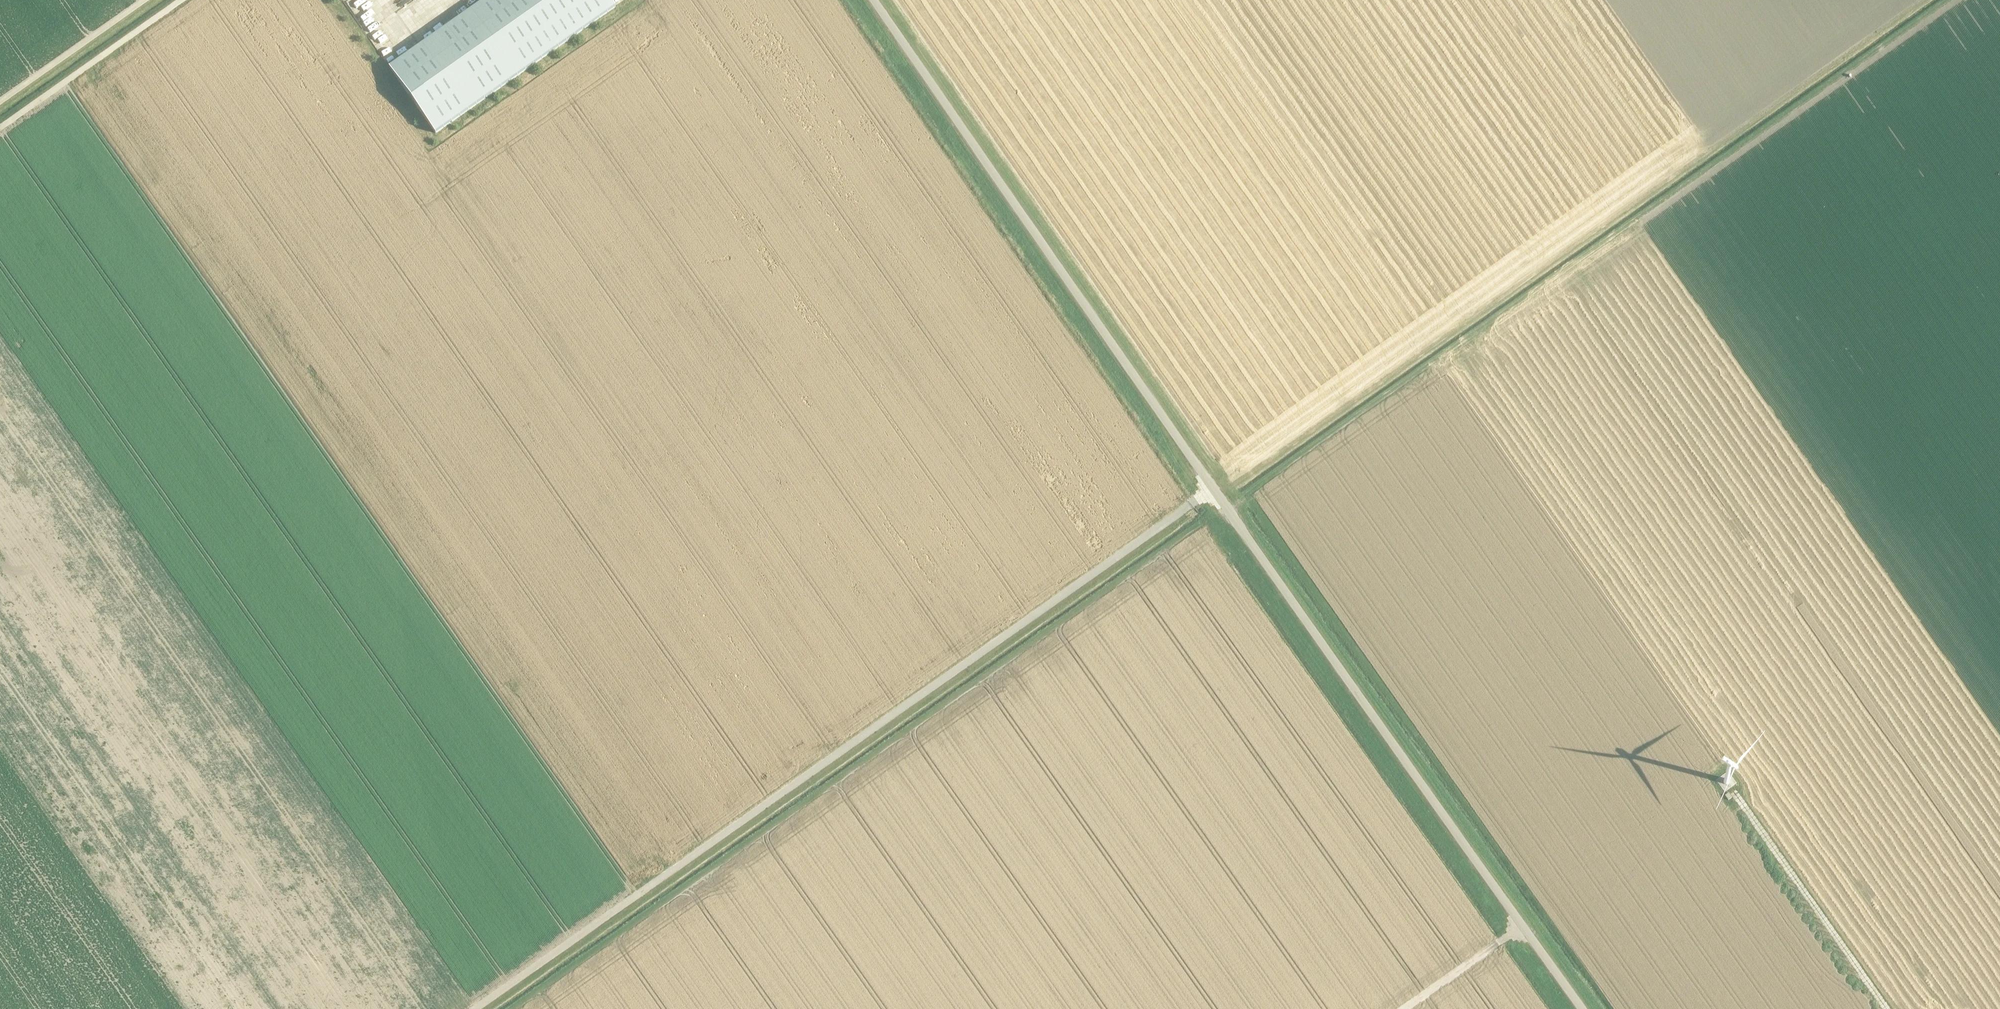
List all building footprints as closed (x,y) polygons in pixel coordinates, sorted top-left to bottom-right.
[(616,7),(611,0),(487,0),(390,68),(436,133),(616,7)]
